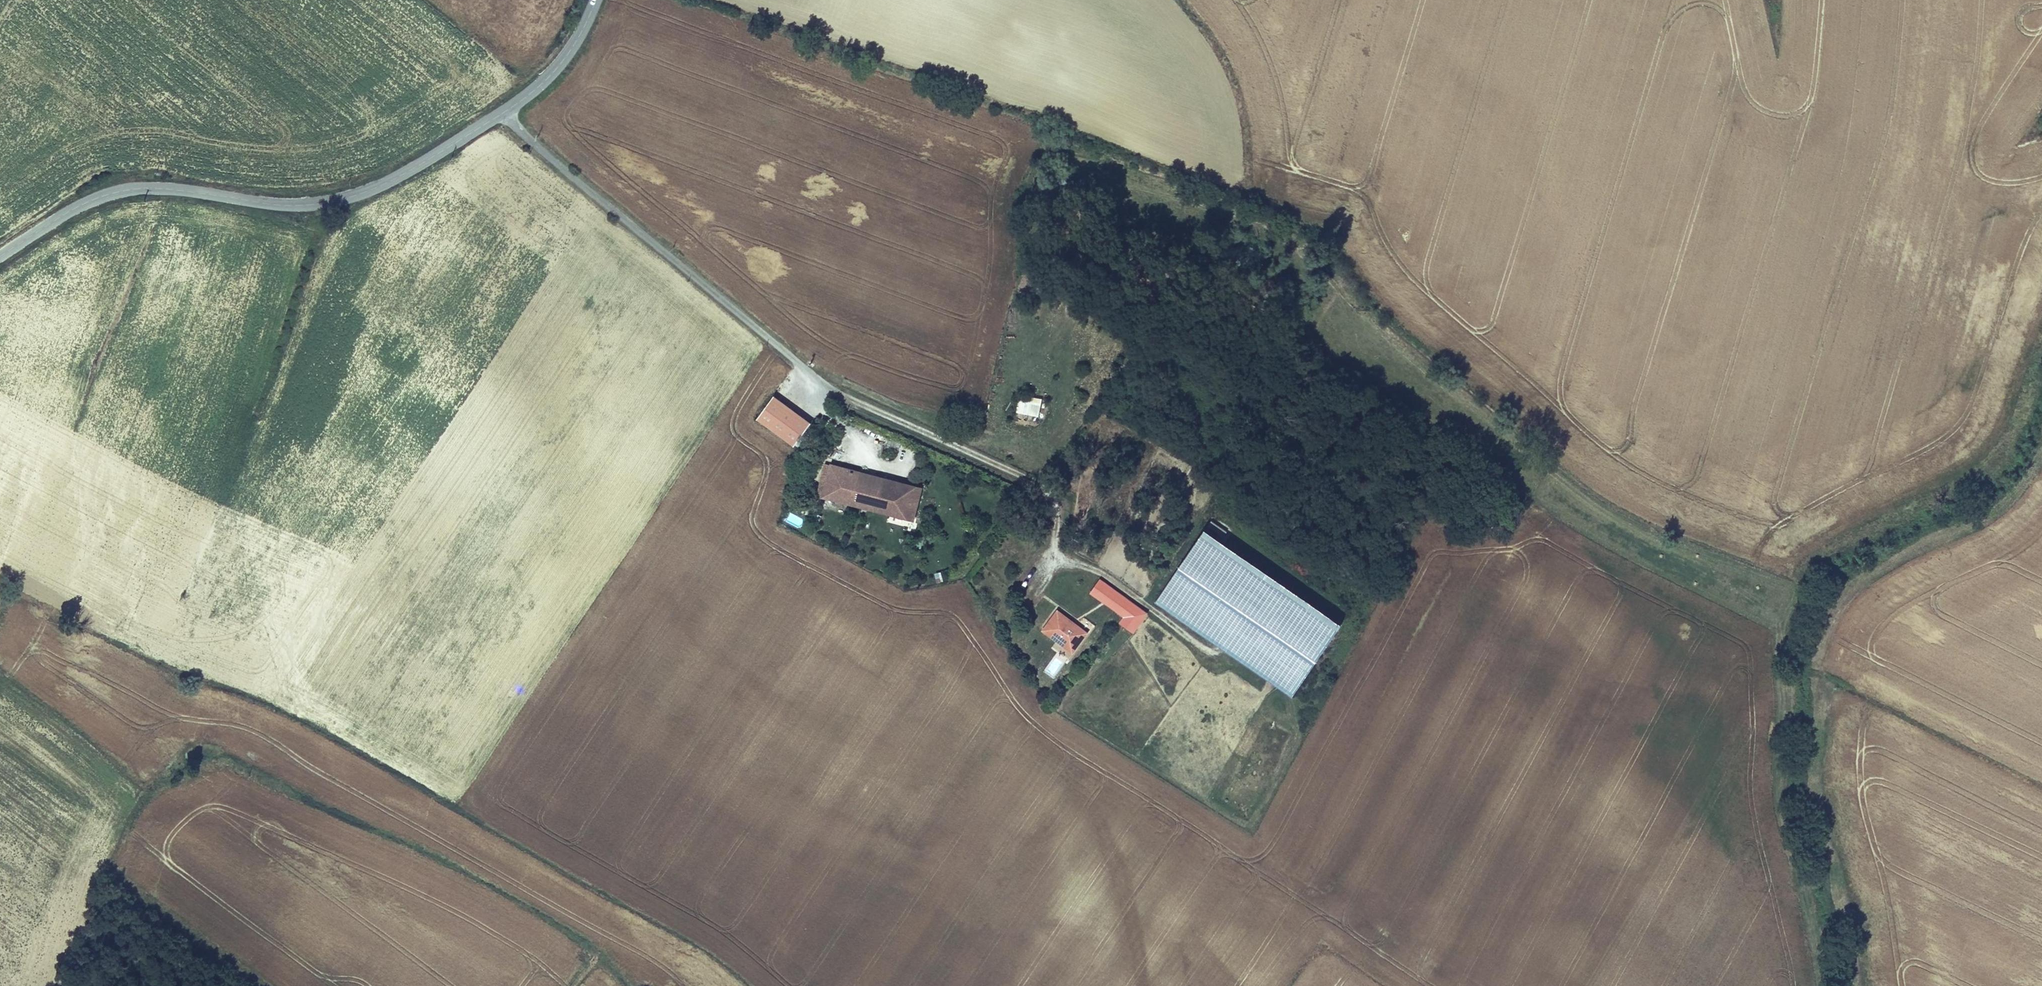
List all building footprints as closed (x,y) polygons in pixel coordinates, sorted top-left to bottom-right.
[(1016,413),(1040,417),(1043,400),(1019,396),(1016,413)] [(812,424),(775,398),(757,422),(794,448),(812,424)] [(830,465),(825,464),(817,495),(823,497),(822,499),(916,523),(925,488),(831,464),(830,465)] [(971,521),(967,527),(974,532),(977,526),(971,521)] [(1342,627),(1206,534),(1156,607),(1292,699),(1342,627)] [(878,545),(874,552),(898,566),(901,560),(878,545)] [(936,582),(943,581),(941,571),(934,572),(936,582)] [(1120,624),(1134,634),(1148,615),(1101,581),(1091,595),(1124,619),(1120,624)] [(1042,632),(1074,655),(1089,634),(1058,611),(1042,632)]
